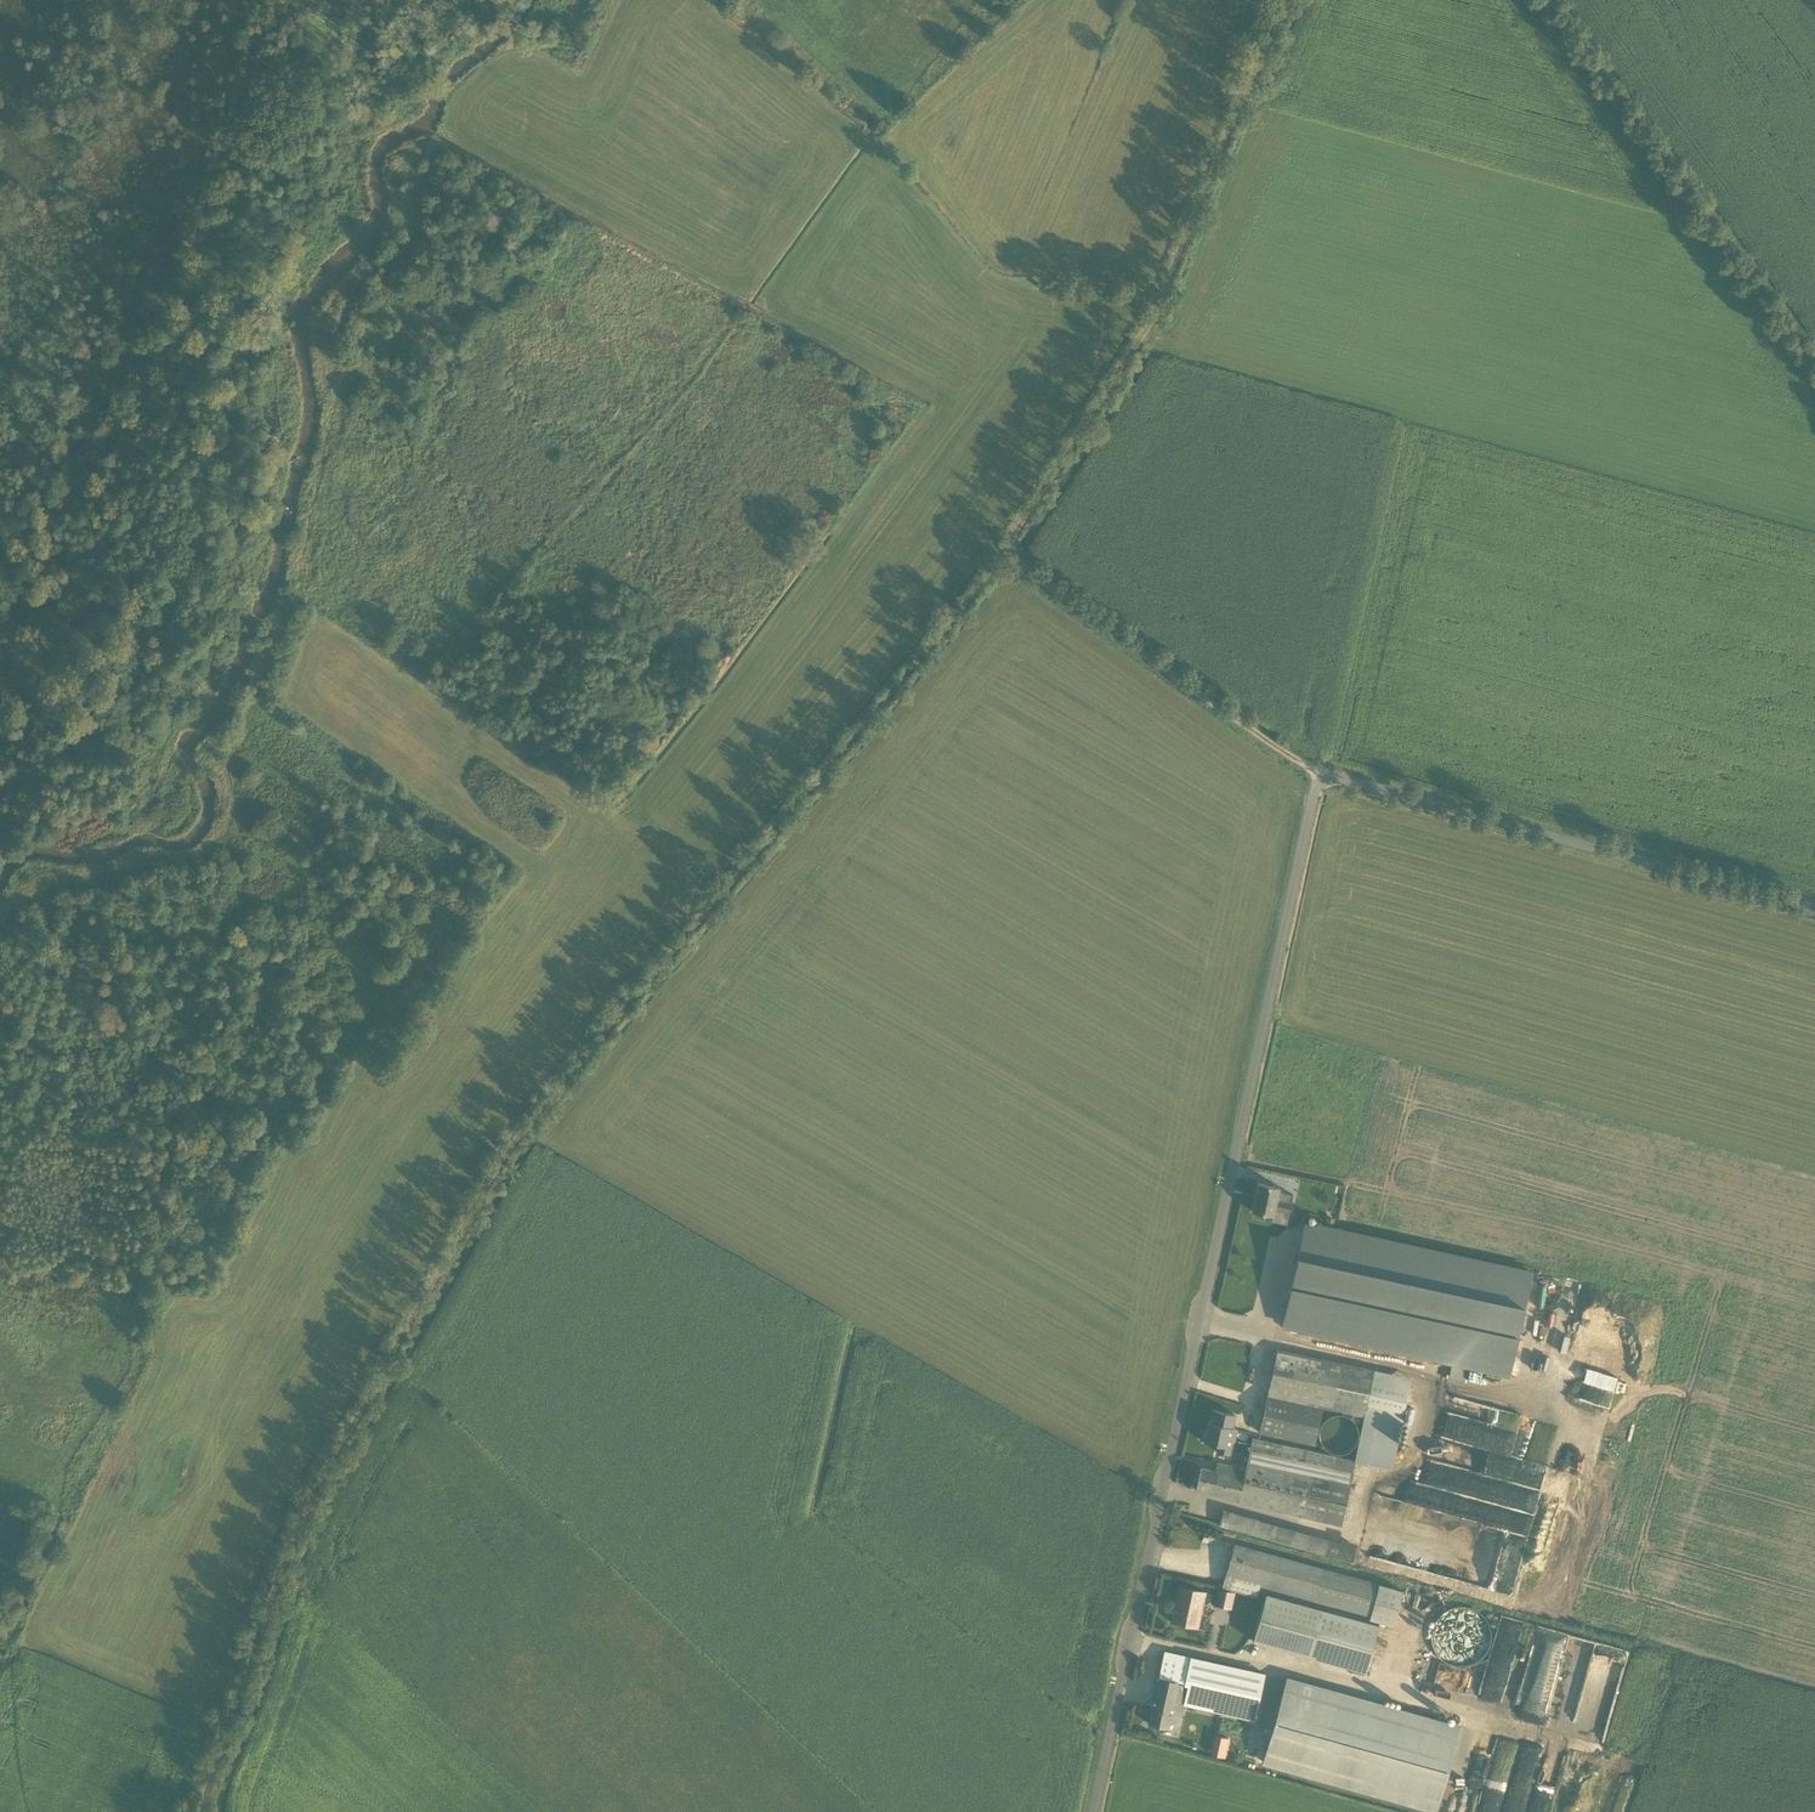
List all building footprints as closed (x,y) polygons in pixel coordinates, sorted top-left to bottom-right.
[(1288,1214),(1292,1195),(1278,1192),(1279,1188),(1258,1184),(1251,1212),(1273,1217),(1274,1211),(1288,1214)] [(1304,1223),(1281,1326),(1509,1375),(1531,1272),(1304,1223)] [(1573,1308),(1557,1313),(1559,1320),(1575,1315),(1573,1308)] [(1566,1338),(1553,1341),(1555,1354),(1569,1351),(1566,1338)] [(1354,1459),(1353,1462),(1391,1470),(1405,1408),(1410,1378),(1276,1348),(1258,1433),(1314,1445),(1322,1409),(1362,1418),(1354,1459)] [(1537,1391),(1524,1457),(1551,1462),(1563,1396),(1537,1391)] [(1235,1414),(1212,1410),(1210,1423),(1208,1422),(1206,1432),(1204,1432),(1202,1442),(1216,1445),(1215,1452),(1229,1455),(1234,1427),(1233,1427),(1235,1414)] [(1357,1438),(1357,1434),(1357,1431),(1356,1427),(1354,1424),(1352,1421),(1348,1418),(1345,1416),(1342,1415),(1338,1415),(1334,1415),(1330,1417),(1326,1419),(1324,1421),(1322,1424),(1320,1427),(1319,1431),(1319,1435),(1319,1438),(1321,1442),(1323,1446),(1325,1448),(1329,1451),(1332,1452),(1336,1453),(1340,1453),(1346,1451),(1349,1449),(1352,1447),(1354,1444),(1356,1441),(1357,1438)] [(1445,1432),(1472,1437),(1476,1419),(1455,1415),(1453,1425),(1446,1423),(1445,1432)] [(1237,1504),(1340,1526),(1353,1462),(1354,1459),(1251,1437),(1244,1470),(1232,1467),(1232,1466),(1216,1463),(1214,1470),(1200,1467),(1195,1489),(1238,1498),(1237,1504)] [(1223,1510),(1219,1525),(1351,1562),(1357,1543),(1341,1539),(1340,1542),(1223,1510)] [(1519,1563),(1524,1536),(1513,1534),(1512,1540),(1494,1537),(1492,1551),(1482,1549),(1481,1556),(1519,1563)] [(1392,1625),(1402,1591),(1234,1543),(1221,1588),(1256,1597),(1259,1586),(1369,1616),(1368,1619),(1392,1625)] [(1170,1622),(1198,1628),(1206,1592),(1178,1587),(1170,1622)] [(1365,1673),(1378,1625),(1265,1593),(1252,1642),(1365,1673)] [(1431,1614),(1429,1637),(1436,1665),(1435,1676),(1441,1675),(1445,1640),(1445,1642),(1451,1640),(1455,1654),(1465,1655),(1465,1651),(1466,1652),(1483,1647),(1485,1627),(1479,1608),(1457,1606),(1444,1610),(1431,1614)] [(1562,1627),(1503,1619),(1499,1626),(1519,1636),(1513,1638),(1524,1644),(1515,1647),(1512,1653),(1502,1651),(1496,1653),(1491,1662),(1493,1668),(1502,1673),(1493,1676),(1496,1684),(1493,1689),(1481,1687),(1485,1700),(1495,1701),(1516,1660),(1520,1659),(1517,1648),(1528,1650),(1526,1663),(1529,1657),(1531,1662),(1537,1663),(1540,1641),(1545,1639),(1546,1632),(1562,1627)] [(1253,1720),(1264,1675),(1164,1652),(1148,1724),(1171,1730),(1172,1724),(1179,1726),(1184,1704),(1253,1720)] [(1286,1678),(1262,1765),(1433,1811),(1436,1811),(1460,1726),(1286,1678)] [(1516,1755),(1529,1757),(1530,1744),(1517,1743),(1516,1755)] [(1564,1753),(1541,1747),(1530,1787),(1515,1782),(1516,1776),(1511,1775),(1505,1794),(1513,1796),(1510,1805),(1516,1806),(1514,1811),(1526,1811),(1527,1806),(1537,1809),(1536,1811),(1548,1811),(1564,1753)] [(1490,1763),(1484,1790),(1504,1794),(1510,1768),(1490,1763)]
